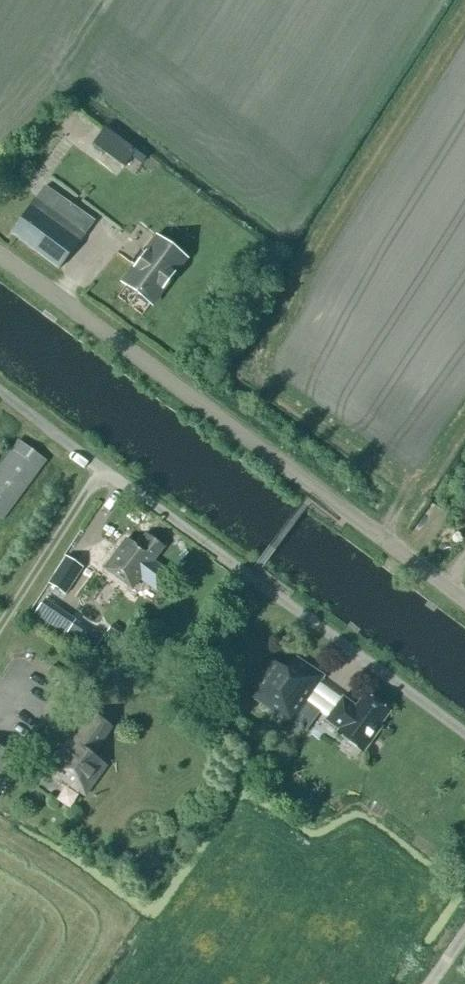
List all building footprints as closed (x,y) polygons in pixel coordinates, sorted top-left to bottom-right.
[(123,169),(137,150),(105,127),(91,145),(123,169)] [(46,185),(10,233),(21,241),(59,269),(95,221),(46,185)] [(151,303),(173,274),(176,273),(182,265),(181,262),(184,259),(157,239),(125,283),(151,303)] [(46,461),(19,441),(0,466),(0,519),(2,521),(46,461)] [(163,547),(149,536),(145,542),(141,539),(135,546),(126,540),(105,568),(132,588),(142,574),(159,586),(172,570),(155,557),(163,547)] [(68,594),(85,567),(67,555),(49,583),(68,594)] [(34,614),(67,635),(76,621),(43,600),(34,614)] [(124,646),(131,635),(114,623),(107,634),(124,646)] [(34,655),(30,663),(51,673),(55,664),(34,655)] [(273,662),(261,681),(250,700),(294,726),(324,676),(295,657),(287,671),(273,662)] [(254,677),(239,667),(217,701),(238,714),(251,695),(245,691),(254,677)] [(390,711),(365,695),(356,709),(341,700),(326,725),(341,735),(339,738),(365,754),(383,727),(380,726),(390,711)] [(91,755),(111,727),(93,714),(73,743),(70,740),(49,770),(85,796),(106,766),(91,755)] [(16,759),(0,749),(0,783),(16,759)]
